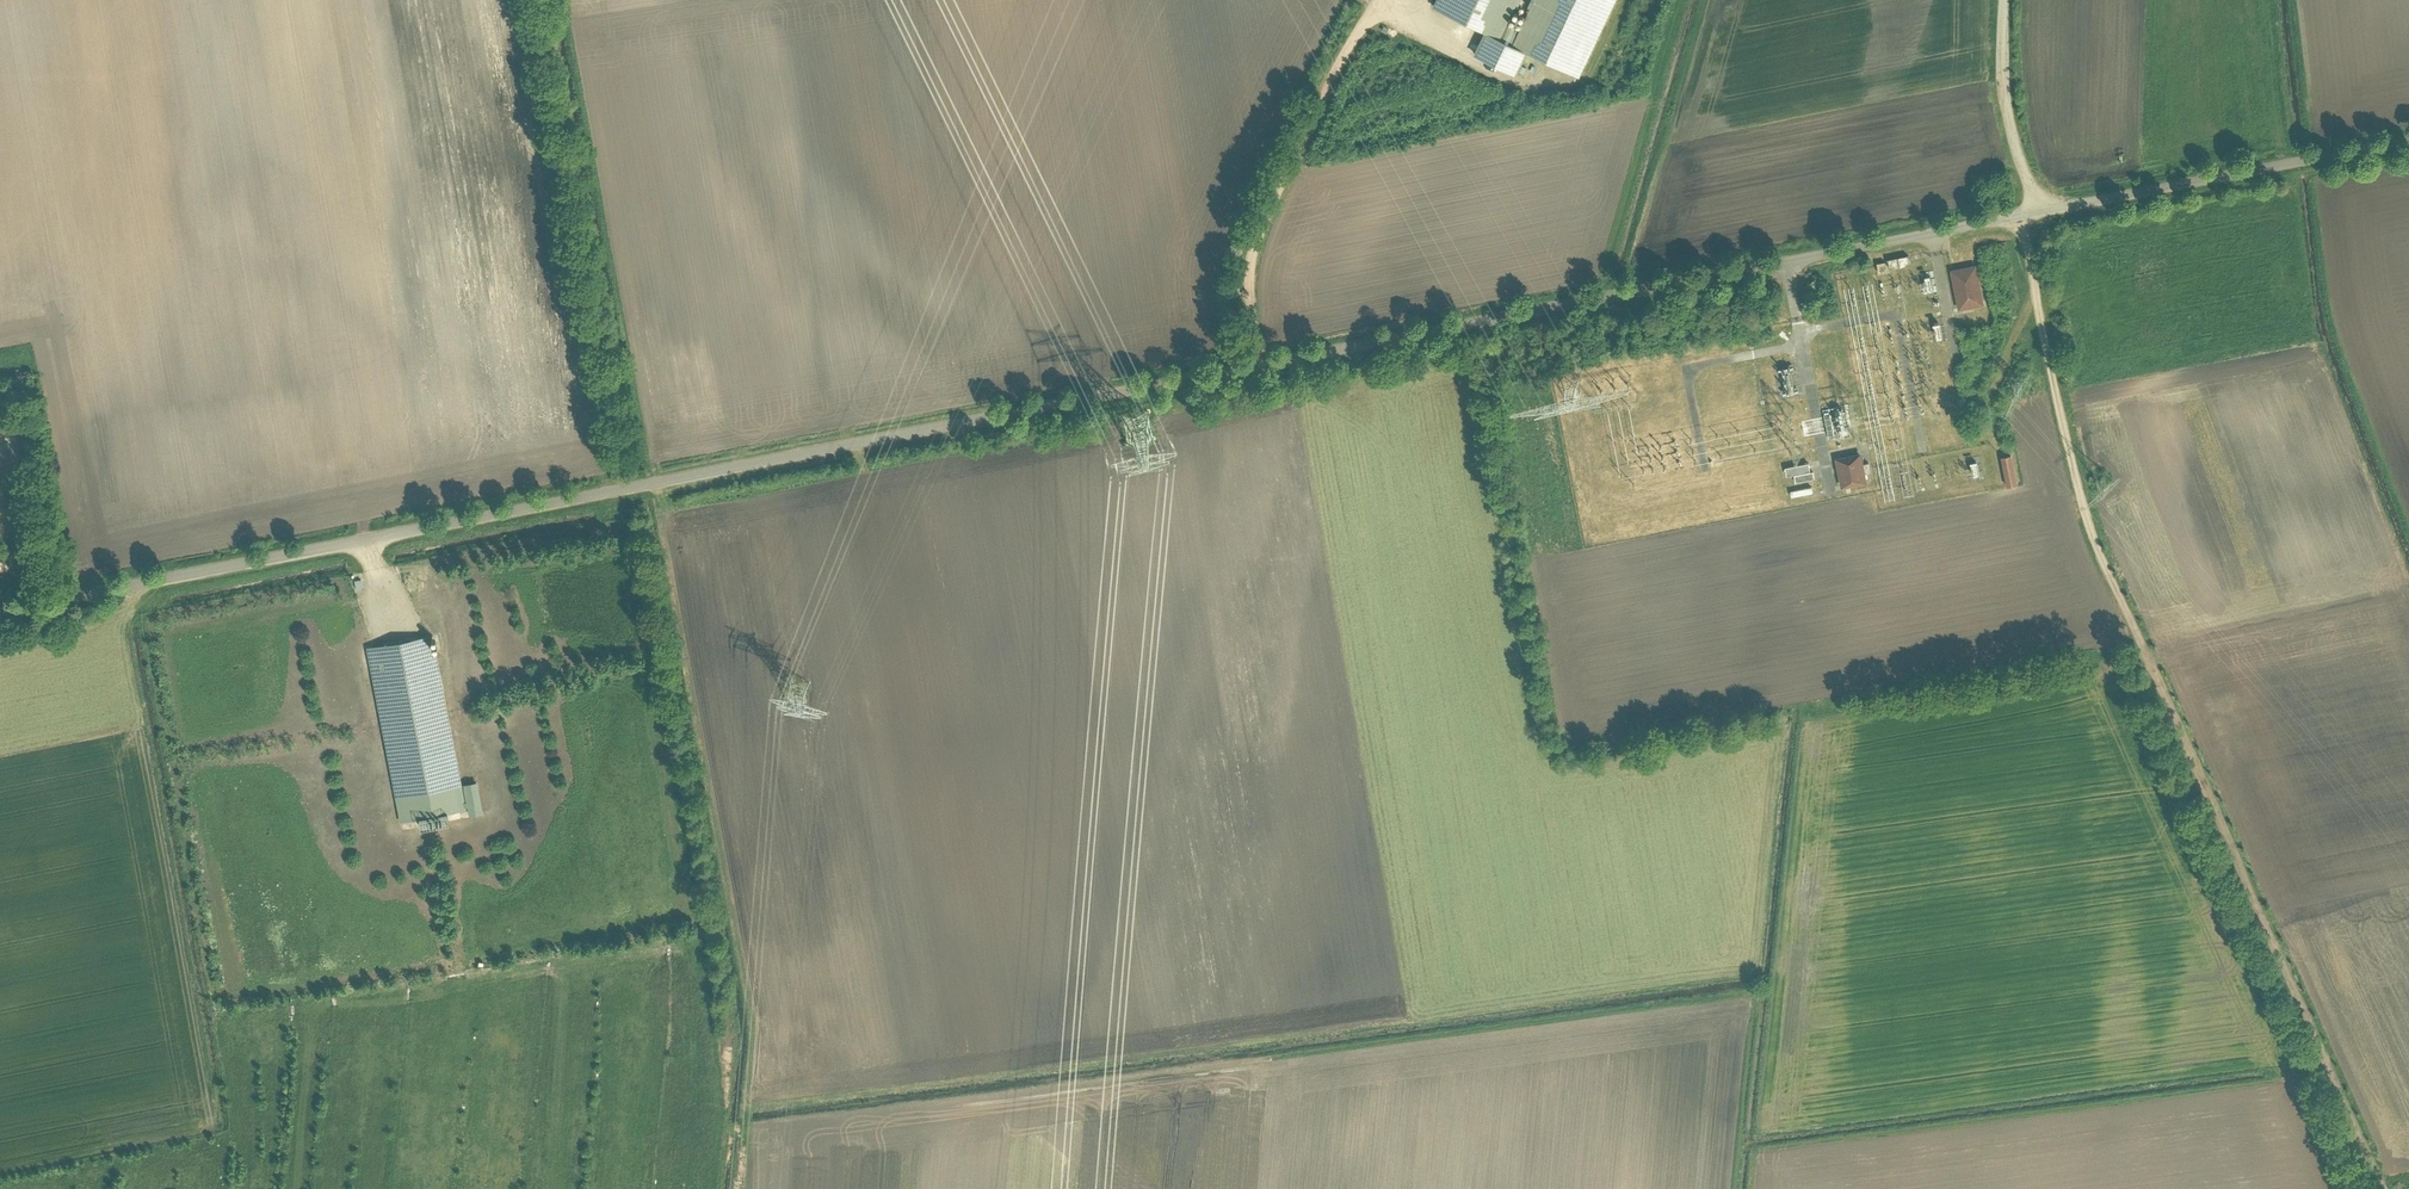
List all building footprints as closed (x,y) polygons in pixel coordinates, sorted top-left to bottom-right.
[(1517,0),(1435,0),(1433,4),(1485,29),(1499,36),(1517,0)] [(1512,42),(1527,49),(1579,74),(1615,0),(1532,0),(1512,42)] [(1499,36),(1485,29),(1473,53),(1515,74),(1527,49),(1512,42),(1499,36)] [(1892,257),(1894,266),(1912,263),(1911,254),(1892,257)] [(1953,266),(1961,308),(1984,305),(1977,262),(1953,266)] [(1862,450),(1837,456),(1844,489),(1869,483),(1862,450)] [(2007,454),(1996,457),(2003,486),(2014,484),(2007,454)] [(1816,477),(1813,460),(1788,466),(1790,474),(1796,473),(1798,481),(1816,477)] [(429,634),(366,646),(399,822),(467,809),(466,806),(465,801),(437,654),(433,655),(429,634)] [(477,780),(464,783),(467,801),(465,801),(466,806),(467,806),(469,816),(483,813),(477,780)]
